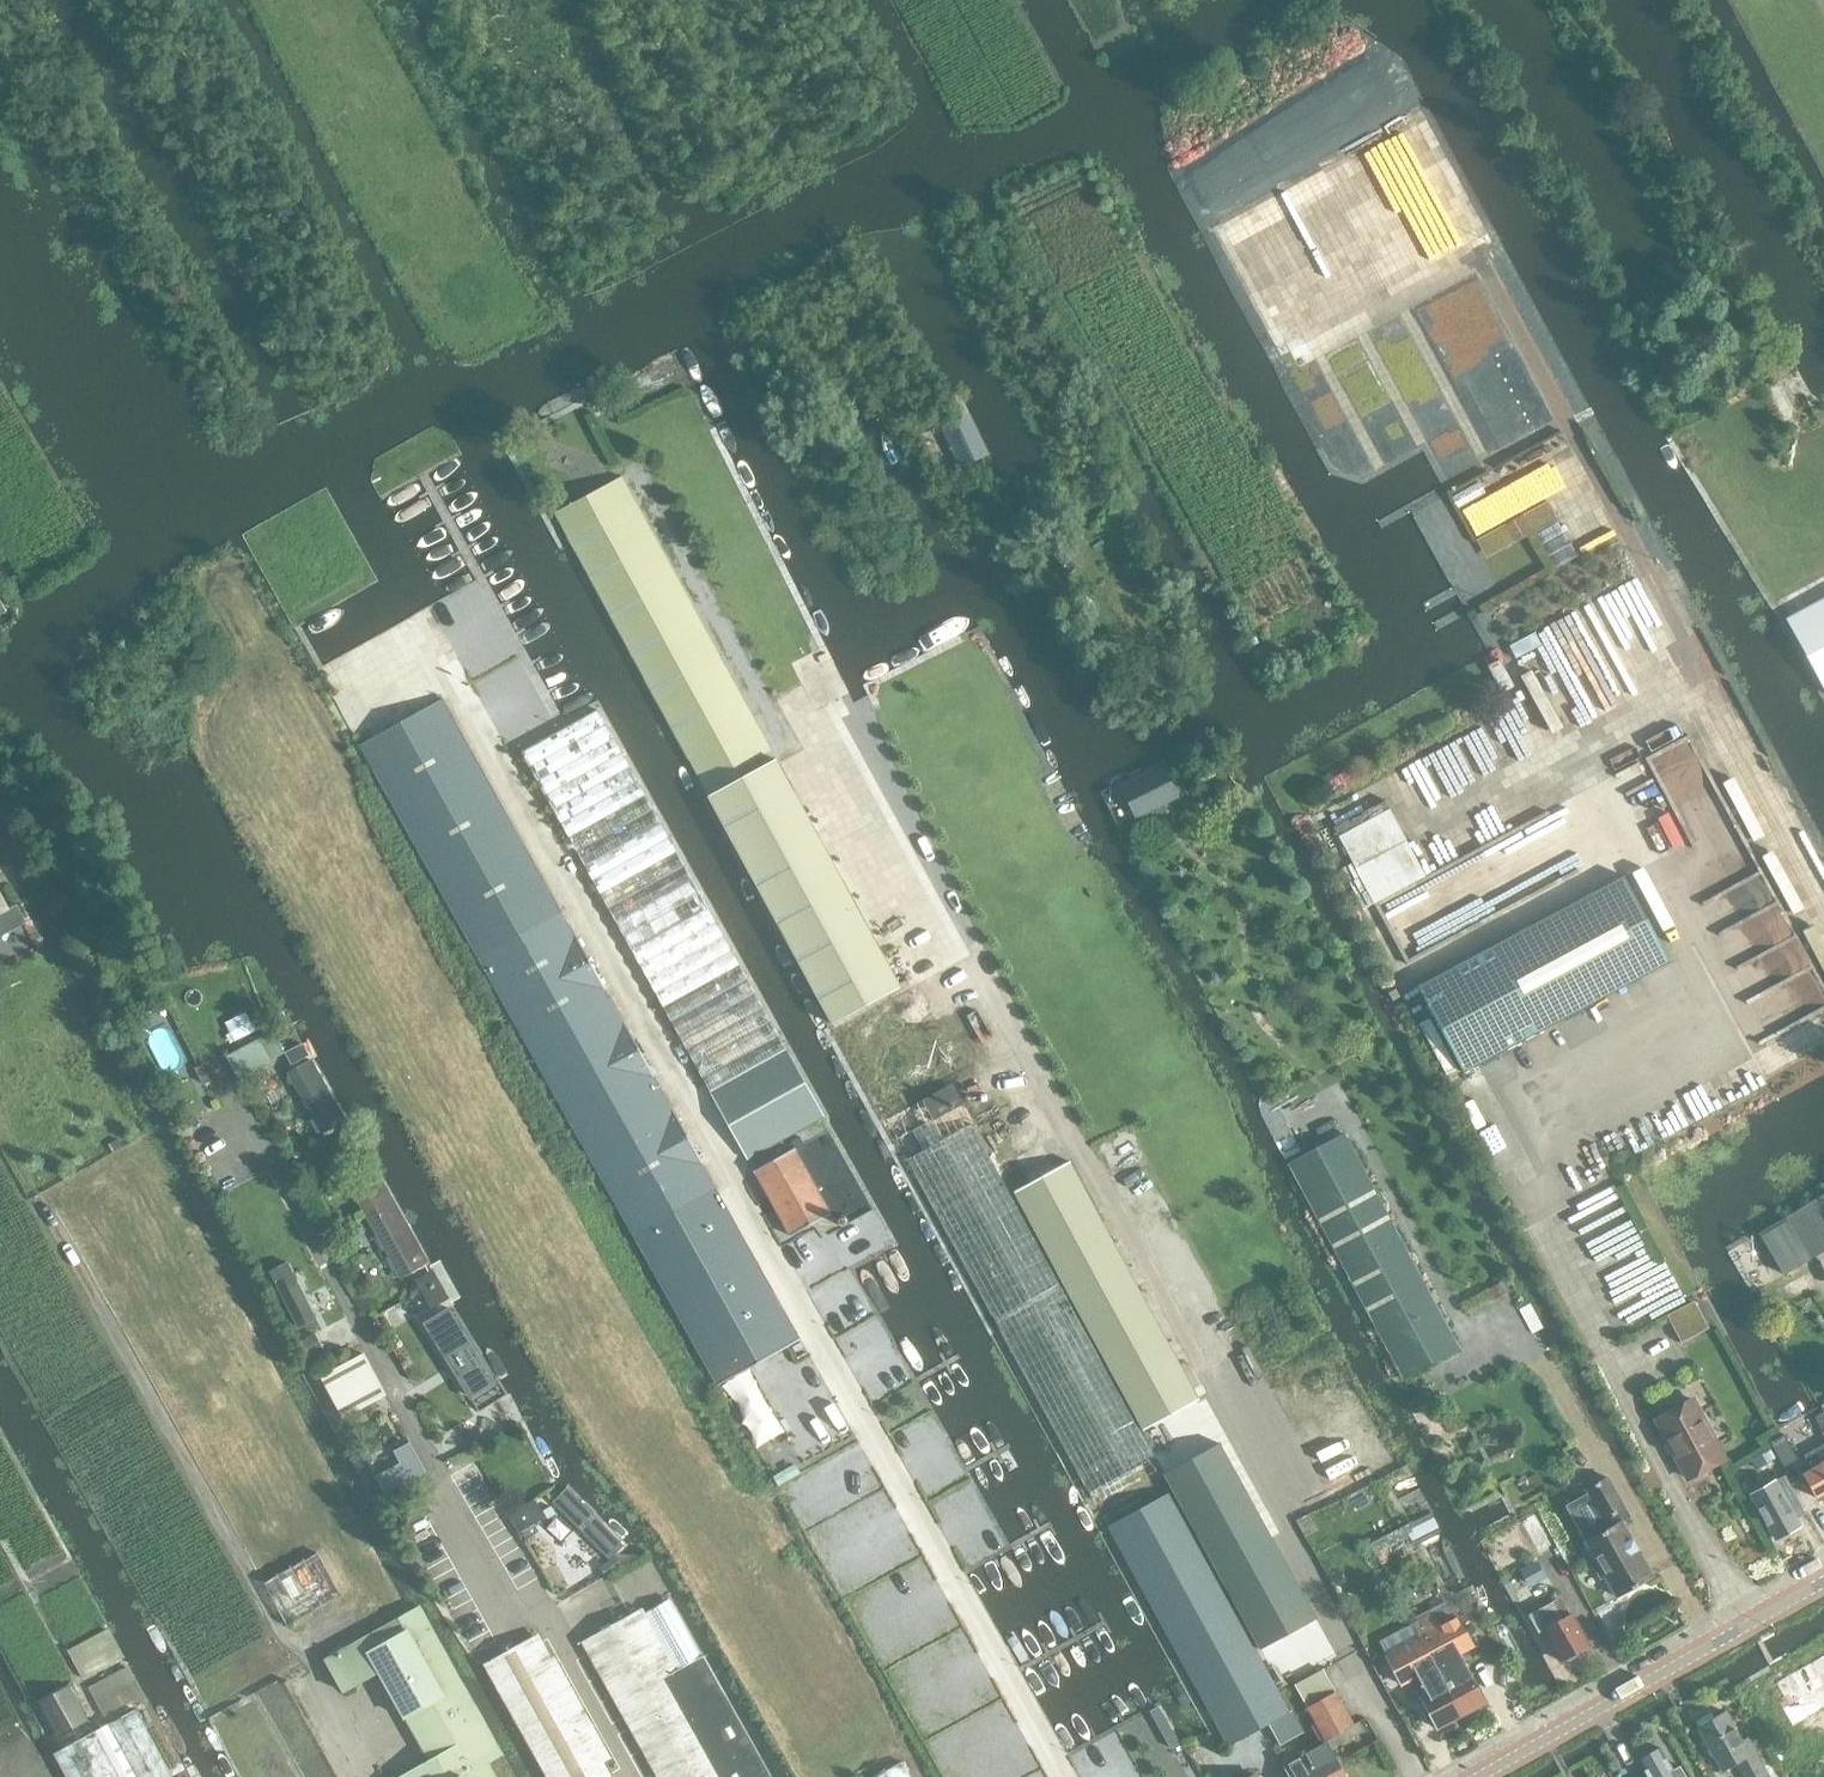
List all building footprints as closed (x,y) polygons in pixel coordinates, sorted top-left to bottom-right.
[(970,415),(941,428),(960,469),(990,454),(970,415)] [(709,796),(776,760),(763,735),(622,476),(555,513),(575,550),(588,574),(611,615),(631,652),(650,688),(671,725),(687,754),(706,790),(709,796)] [(1508,545),(1542,526),(1532,508),(1497,526),(1508,545)] [(1787,618),(1823,690),(1823,598),(1787,618)] [(1538,628),(1511,641),(1519,656),(1546,643),(1538,628)] [(1570,727),(1634,694),(1615,657),(1605,662),(1612,674),(1596,682),(1587,664),(1548,684),(1570,727)] [(717,1385),(799,1338),(633,1042),(550,892),(443,699),(359,745),(717,1385)] [(522,753),(710,1092),(785,1049),(599,711),(522,753)] [(1740,819),(1823,986),(1823,856),(1787,782),(1762,785),(1760,768),(1751,769),(1749,752),(1744,753),(1725,762),(1727,778),(1736,773),(1740,812),(1739,810),(1740,819)] [(901,986),(776,760),(709,796),(833,1023),(900,987),(901,986)] [(1119,785),(1136,818),(1178,796),(1161,763),(1119,785)] [(1370,900),(1427,873),(1394,805),(1338,832),(1370,900)] [(1381,902),(1413,969),(1498,929),(1489,910),(1530,891),(1518,865),(1510,869),(1497,841),(1399,887),(1402,892),(1381,902)] [(1670,961),(1624,875),(1418,985),(1463,1071),(1670,961)] [(12,909),(0,888),(0,916),(12,909)] [(788,1048),(785,1049),(710,1092),(748,1160),(825,1116),(788,1048)] [(321,1134),(345,1120),(311,1060),(287,1074),(321,1134)] [(1288,1164),(1398,1368),(1453,1339),(1343,1134),(1288,1164)] [(754,1173),(790,1236),(832,1212),(803,1163),(795,1149),(754,1173)] [(1014,1190),(1143,1428),(1199,1399),(1070,1161),(1014,1190)] [(400,1279),(425,1265),(428,1263),(382,1179),(354,1196),(400,1279)] [(1759,1233),(1784,1274),(1823,1251),(1823,1194),(1759,1233)] [(1503,1278),(1487,1286),(1493,1300),(1510,1292),(1503,1278)] [(1690,1292),(1664,1306),(1683,1341),(1709,1327),(1690,1292)] [(474,1407),(497,1394),(503,1390),(456,1307),(427,1323),(474,1407)] [(386,1395),(363,1353),(319,1377),(343,1419),(386,1395)] [(1690,1479),(1725,1460),(1693,1399),(1657,1418),(1690,1479)] [(1823,1414),(1814,1419),(1822,1432),(1821,1432),(1823,1438),(1823,1415),(1823,1414)] [(1784,1466),(1798,1458),(1784,1434),(1770,1442),(1784,1466)] [(413,1436),(393,1445),(400,1460),(378,1470),(386,1488),(428,1469),(413,1436)] [(1220,1442),(1162,1474),(1258,1649),(1316,1618),(1220,1442)] [(1751,1458),(1762,1478),(1780,1468),(1769,1448),(1751,1458)] [(1608,1478),(1608,1476),(1586,1489),(1587,1490),(1606,1523),(1589,1533),(1591,1538),(1585,1541),(1586,1542),(1587,1542),(1596,1558),(1591,1560),(1601,1577),(1605,1575),(1617,1594),(1616,1595),(1617,1596),(1653,1575),(1652,1574),(1616,1512),(1625,1507),(1624,1505),(1608,1478)] [(1799,1526),(1774,1481),(1751,1494),(1776,1538),(1799,1526)] [(623,1543),(568,1486),(551,1502),(606,1559),(623,1543)] [(1169,1492),(1108,1525),(1229,1746),(1268,1724),(1279,1745),(1303,1732),(1291,1710),(1289,1711),(1169,1492)] [(536,1500),(510,1516),(520,1533),(546,1517),(536,1500)] [(1431,1511),(1408,1523),(1417,1539),(1440,1527),(1431,1511)] [(287,1625),(299,1618),(341,1595),(317,1551),(263,1581),(287,1625)] [(1537,1560),(1520,1569),(1529,1587),(1547,1577),(1537,1560)] [(668,1598),(642,1613),(675,1671),(700,1656),(668,1598)] [(1538,1632),(1543,1629),(1562,1662),(1589,1647),(1570,1613),(1567,1615),(1557,1599),(1528,1615),(1538,1632)] [(417,1739),(429,1761),(400,1776),(496,1776),(487,1762),(503,1754),(419,1607),(325,1660),(343,1690),(378,1671),(404,1718),(405,1717),(417,1739)] [(702,1655),(700,1656),(675,1671),(642,1613),(640,1609),(582,1641),(658,1776),(771,1776),(702,1655)] [(1419,1638),(1461,1716),(1483,1704),(1457,1654),(1472,1646),(1458,1617),(1419,1638)] [(533,1635),(484,1663),(548,1776),(612,1776),(533,1635)] [(1437,1729),(1461,1716),(1419,1638),(1386,1656),(1401,1685),(1418,1676),(1427,1693),(1420,1697),(1437,1729)] [(1780,1687),(1810,1739),(1823,1731),(1823,1673),(1816,1659),(1796,1670),(1799,1676),(1780,1687)] [(58,1738),(89,1721),(69,1685),(39,1702),(58,1738)] [(1326,1742),(1325,1740),(1353,1725),(1335,1692),(1307,1708),(1315,1723),(1310,1726),(1321,1745),(1326,1742)] [(1159,1705),(1150,1710),(1171,1748),(1180,1742),(1159,1705)] [(135,1709),(54,1753),(67,1776),(172,1776),(135,1709)] [(1742,1740),(1725,1711),(1698,1726),(1722,1771),(1737,1763),(1745,1776),(1769,1776),(1747,1739),(1748,1738),(1747,1737),(1742,1740)] [(1346,1776),(1326,1742),(1321,1745),(1305,1754),(1318,1776),(1345,1776),(1346,1776)] [(1679,1764),(1671,1769),(1659,1747),(1638,1759),(1648,1776),(1686,1776),(1679,1764)] [(1305,1754),(1284,1765),(1291,1776),(1318,1776),(1305,1754)] [(901,1762),(873,1776),(910,1776),(901,1762)]
